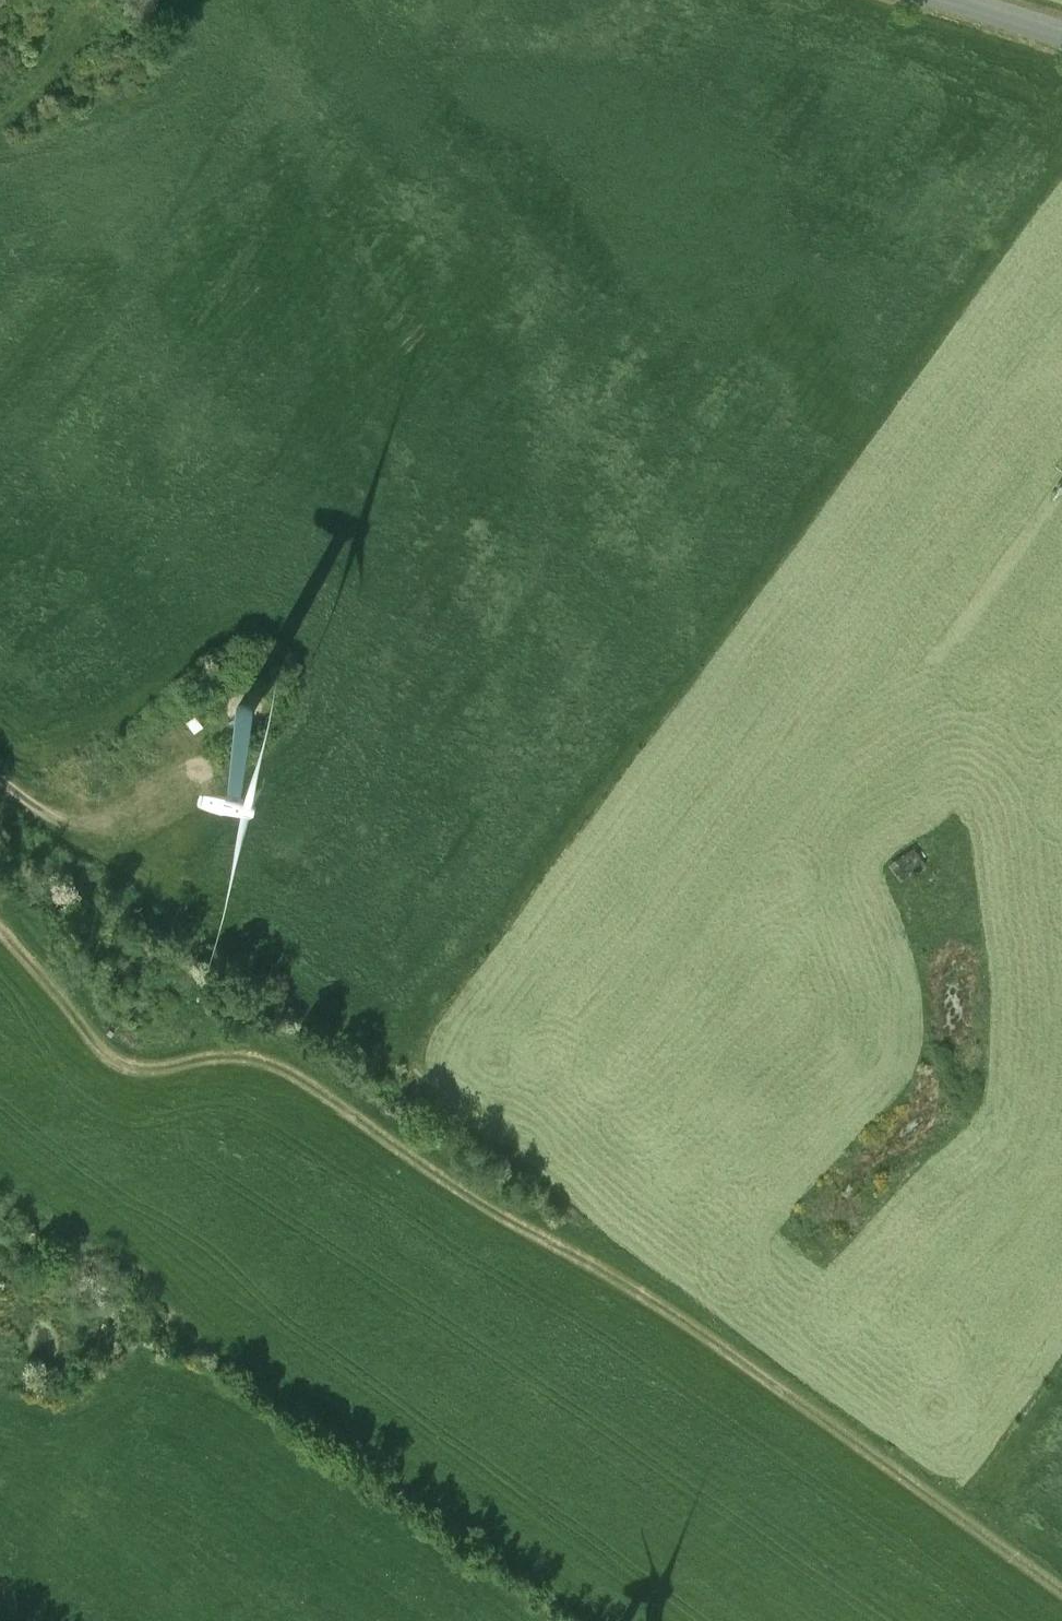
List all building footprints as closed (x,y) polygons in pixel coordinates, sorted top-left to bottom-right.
[(889,860),(898,877),(928,862),(919,845),(889,860)]
